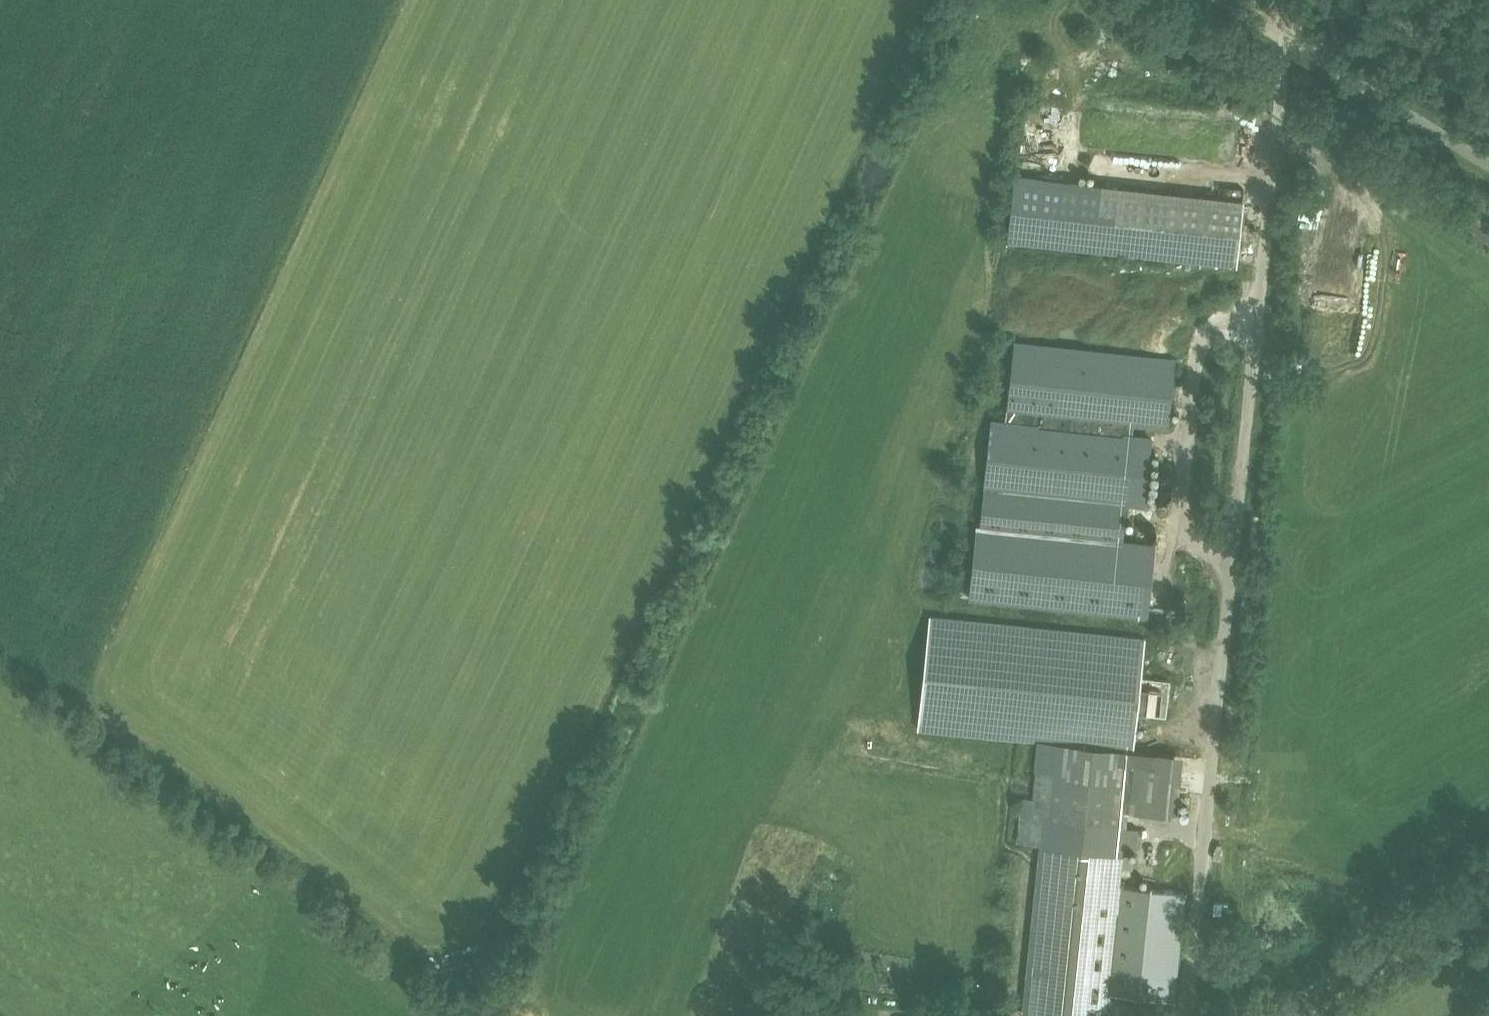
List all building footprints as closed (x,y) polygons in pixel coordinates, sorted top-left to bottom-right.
[(1008,240),(1236,265),(1244,198),(1015,173),(1008,240)] [(1174,359),(1017,343),(1008,423),(994,422),(987,487),(983,487),(979,526),(972,597),(1148,614),(1155,543),(1123,540),(1128,501),(1145,502),(1151,437),(1131,435),(1133,420),(1167,424),(1174,359)] [(1139,641),(931,618),(919,723),(1129,747),(1133,712),(1164,715),(1168,682),(1135,678),(1139,641)] [(1037,770),(1033,803),(1022,801),(1017,845),(1042,847),(1024,1014),(1043,1015),(1104,1015),(1122,847),(1136,849),(1139,828),(1126,826),(1131,780),(1037,770)] [(1186,900),(1187,883),(1126,879),(1124,911),(1125,911),(1121,987),(1178,991),(1182,934),(1189,934),(1191,900),(1186,900)]
